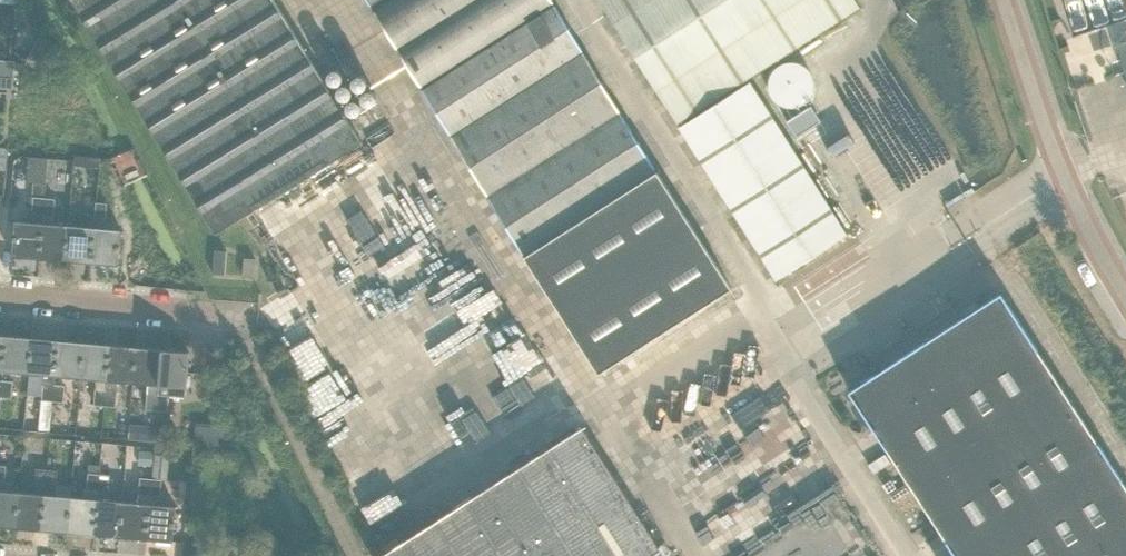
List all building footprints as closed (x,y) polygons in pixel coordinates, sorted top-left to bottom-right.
[(271,198),(361,142),(273,0),(73,0),(217,230),(259,205),(269,222),(280,215),(271,198)] [(730,288),(554,5),(551,0),(367,0),(599,372),(730,288)] [(860,6),(855,0),(600,0),(677,122),(860,6)] [(14,36),(14,27),(0,26),(0,35),(14,36)] [(1116,46),(1125,76),(1125,42),(1116,46)] [(13,75),(14,62),(0,61),(0,74),(13,75)] [(14,62),(13,75),(26,76),(27,63),(14,62)] [(13,75),(0,74),(0,87),(12,88),(13,75)] [(777,279),(846,234),(749,82),(680,126),(777,279)] [(821,121),(810,105),(786,121),(796,137),(821,121)] [(39,259),(44,197),(34,196),(33,222),(15,221),(12,256),(39,259)] [(65,261),(68,225),(53,224),(56,198),(44,197),(39,259),(65,261)] [(94,228),(91,263),(118,265),(121,230),(105,229),(108,203),(96,202),(94,228)] [(68,225),(65,261),(91,263),(94,228),(68,225)] [(225,275),(227,251),(215,251),(213,274),(225,275)] [(254,276),(255,257),(243,257),(242,276),(254,276)] [(1001,293),(849,391),(955,555),(1125,555),(1125,486),(1001,293)] [(460,296),(456,309),(475,314),(479,301),(460,296)] [(29,373),(32,338),(6,336),(3,371),(29,373)] [(54,376),(57,340),(32,338),(29,373),(44,375),(42,399),(52,400),(54,384),(54,376)] [(80,378),(84,343),(57,340),(54,376),(80,378)] [(104,405),(110,345),(84,343),(80,378),(96,379),(94,404),(104,405)] [(132,383),(136,347),(110,345),(104,405),(116,406),(119,381),(132,383)] [(156,410),(161,349),(136,347),(132,383),(148,384),(145,409),(156,410)] [(161,349),(156,410),(167,411),(168,397),(174,397),(175,386),(186,387),(189,352),(161,349)] [(2,380),(0,397),(11,398),(13,381),(2,380)] [(54,384),(52,400),(64,401),(66,385),(54,384)] [(40,417),(39,429),(49,430),(50,418),(52,400),(42,399),(40,417)] [(240,438),(241,419),(214,417),(214,423),(203,423),(202,441),(217,442),(217,437),(240,438)] [(155,425),(155,433),(162,441),(174,431),(163,418),(159,422),(155,425)] [(154,441),(155,425),(129,422),(127,439),(154,441)] [(582,428),(382,555),(664,555),(582,428)] [(154,458),(152,479),(161,479),(168,480),(171,443),(155,442),(154,458)] [(18,492),(7,491),(8,482),(4,481),(5,466),(0,465),(0,526),(15,527),(18,492)] [(45,485),(46,469),(35,468),(34,485),(45,485)] [(67,532),(70,497),(56,495),(58,470),(46,469),(45,485),(44,494),(41,530),(67,532)] [(97,490),(98,474),(87,473),(86,489),(97,490)] [(119,537),(122,501),(107,500),(109,475),(98,474),(97,490),(96,499),(93,534),(119,537)] [(145,539),(150,478),(139,477),(137,503),(122,501),(119,537),(145,539)] [(150,478),(145,539),(172,541),(175,506),(164,505),(165,494),(160,493),(161,479),(152,479),(150,478)] [(41,530),(44,494),(18,492),(15,527),(41,530)] [(93,534),(96,499),(70,497),(67,532),(93,534)]
